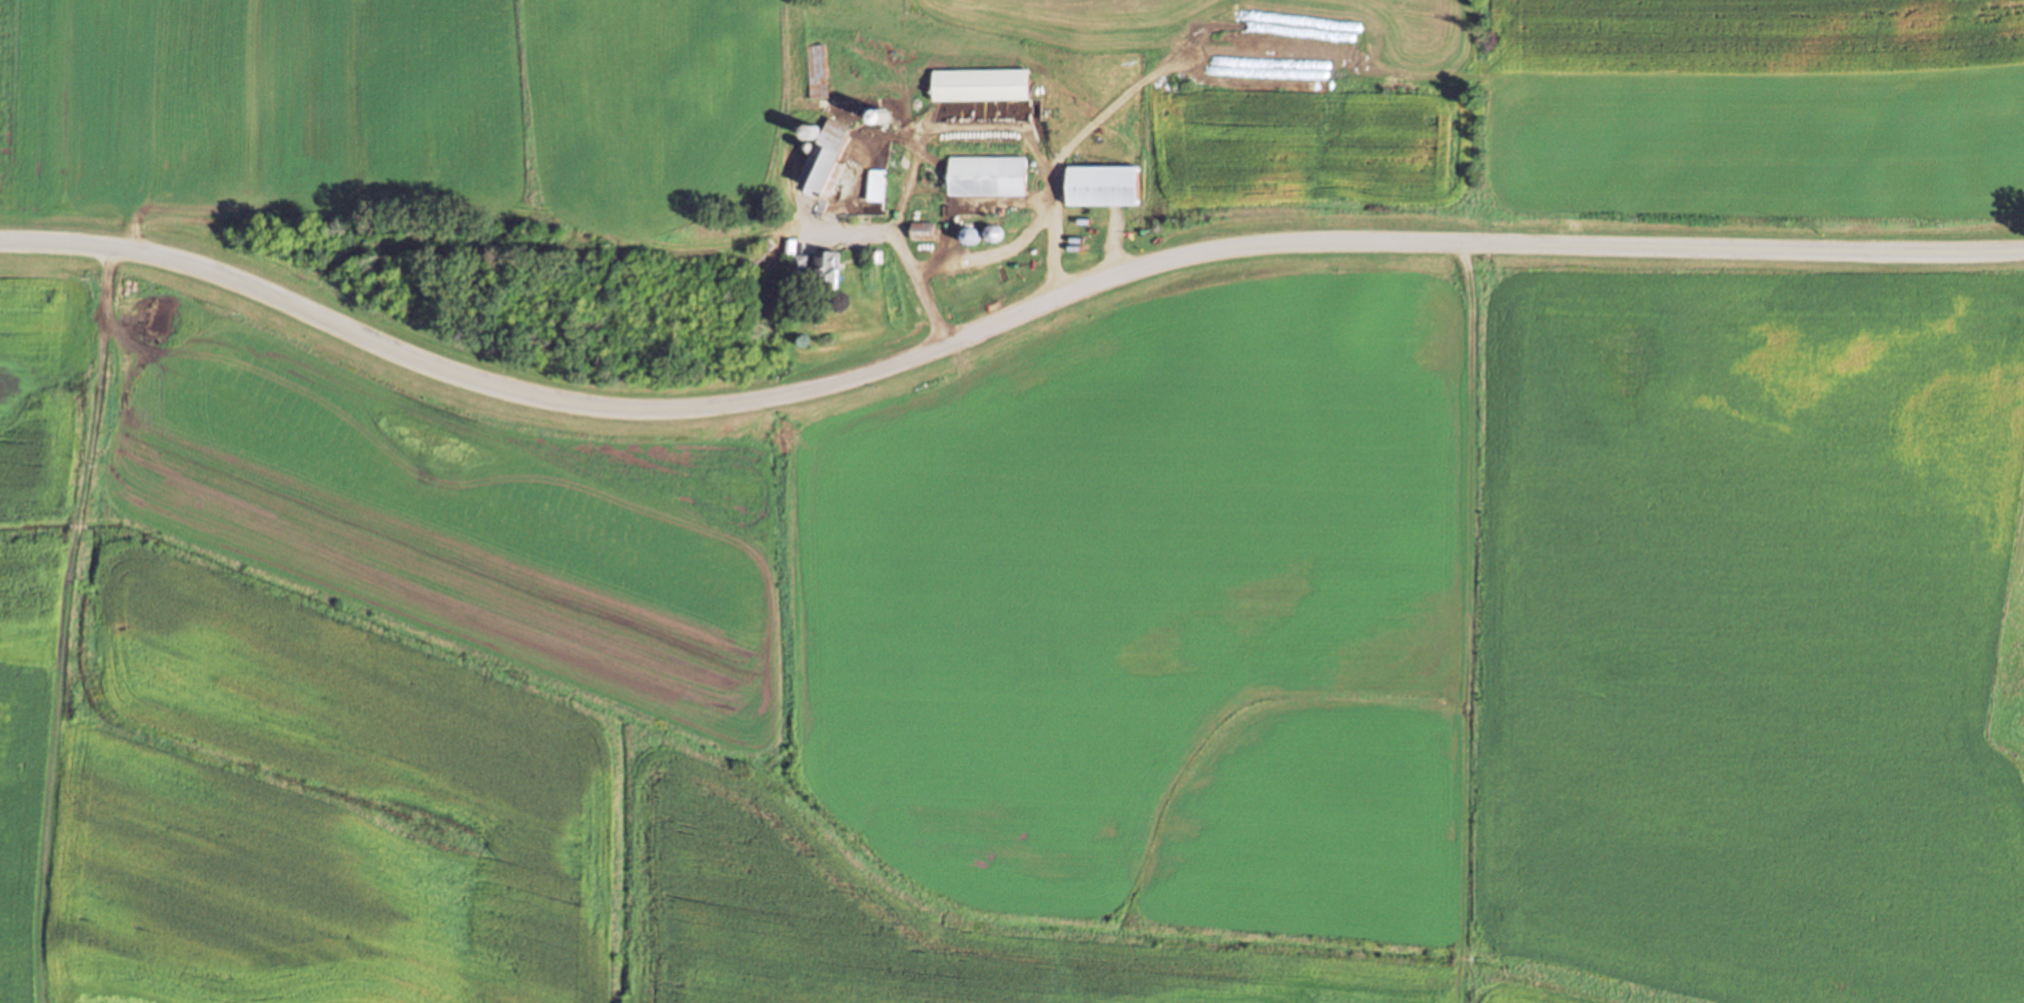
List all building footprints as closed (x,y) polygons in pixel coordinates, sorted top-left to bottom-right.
[(825,42),(828,94),(811,95),(808,43),(825,42)] [(1029,98),(933,99),(933,93),(932,93),(931,93),(931,92),(931,91),(931,90),(932,89),(933,89),(933,68),(1029,67),(1029,98)] [(853,126),(839,161),(844,163),(829,198),(810,190),(809,192),(800,188),(803,181),(800,179),(812,152),(811,152),(811,151),(810,151),(809,151),(809,150),(808,150),(808,149),(807,148),(807,147),(807,146),(808,145),(808,144),(809,144),(809,143),(810,143),(811,143),(811,142),(812,142),(813,142),(813,143),(814,143),(815,143),(815,144),(818,137),(817,137),(816,138),(815,138),(814,138),(813,138),(812,138),(811,137),(810,137),(809,136),(808,136),(808,135),(807,134),(807,133),(806,133),(806,132),(806,131),(806,130),(806,129),(806,128),(806,127),(807,126),(807,125),(808,125),(808,124),(809,124),(809,123),(810,123),(811,122),(812,122),(813,122),(814,122),(815,122),(816,122),(817,122),(818,123),(819,123),(819,124),(820,124),(820,125),(821,125),(821,126),(822,127),(822,128),(827,115),(853,126)] [(950,155),(1026,155),(1026,193),(950,193),(950,155)] [(1068,165),(1139,165),(1139,204),(1068,204),(1068,165)] [(886,168),(885,199),(868,199),(869,167),(886,168)] [(911,220),(934,220),(934,238),(911,238),(911,220)] [(796,238),(795,252),(784,251),(785,237),(796,238)] [(818,248),(840,249),(840,289),(817,289),(818,248)] [(883,248),(883,261),(869,261),(869,248),(883,248)] [(794,252),(809,254),(807,274),(792,273),(794,252)]
